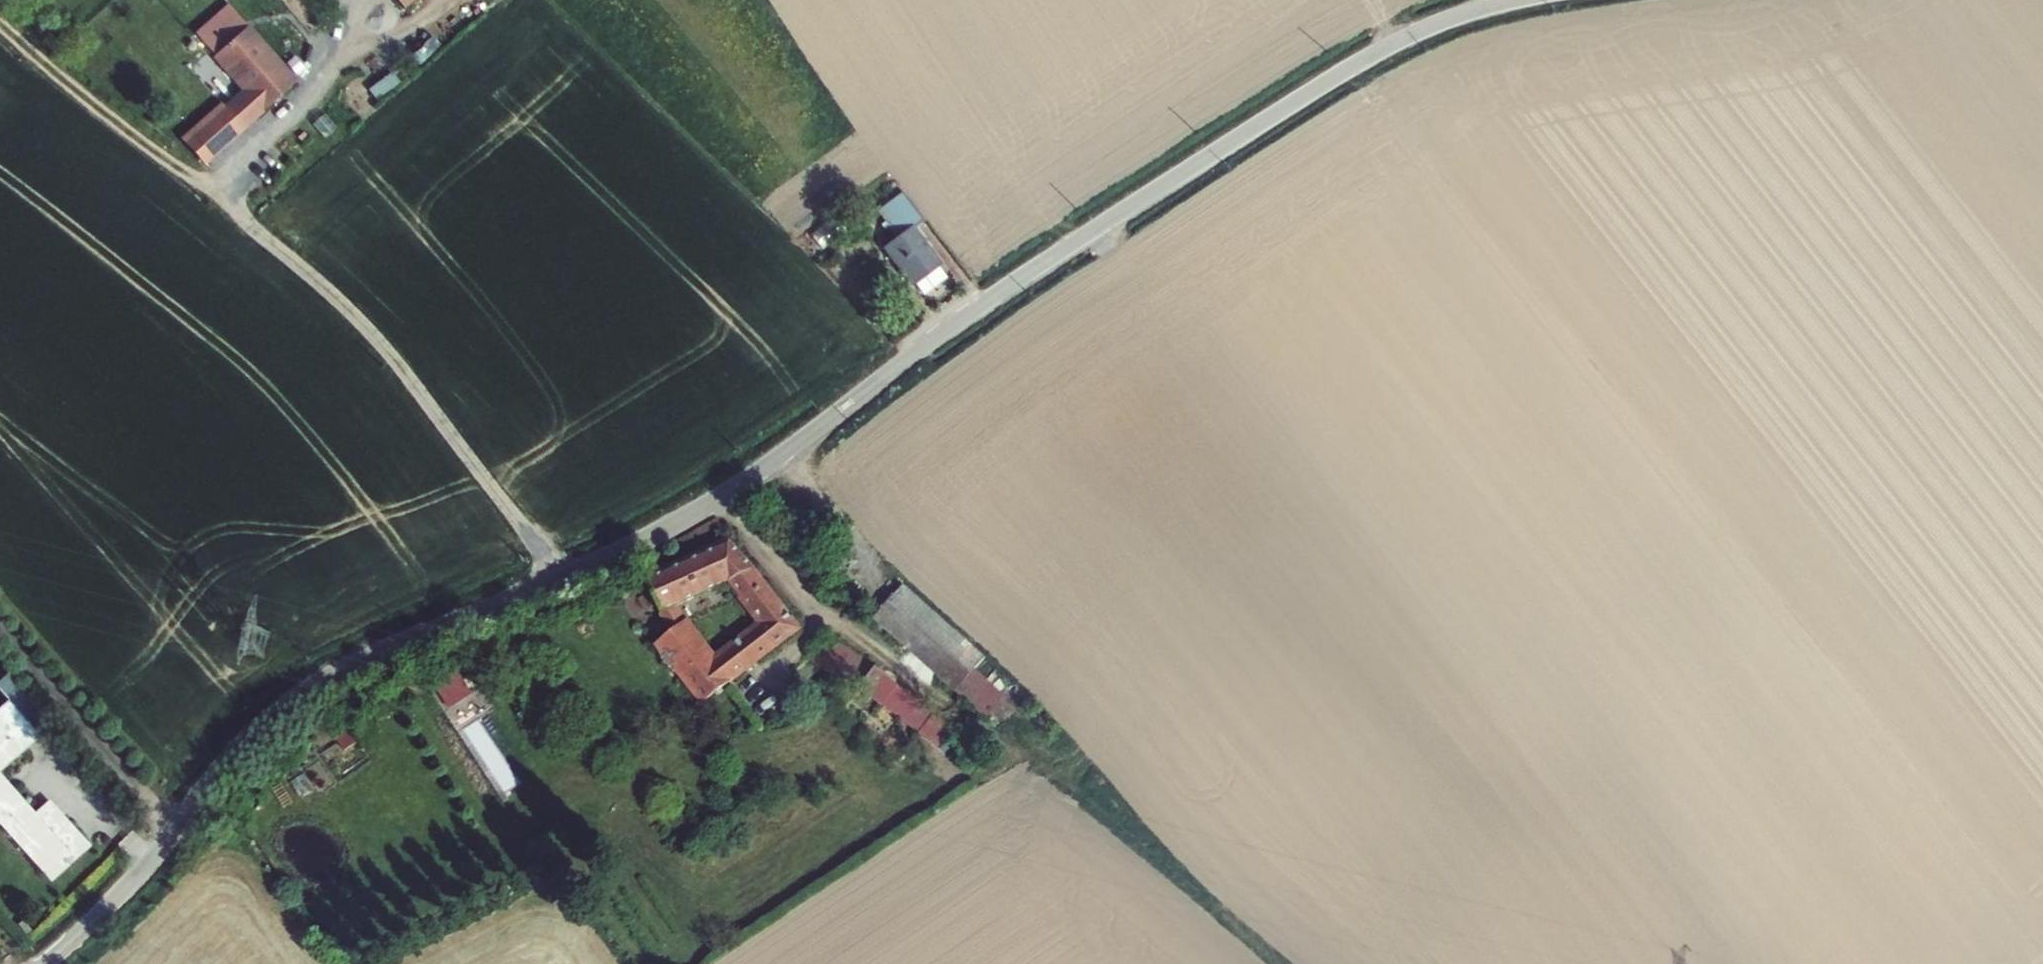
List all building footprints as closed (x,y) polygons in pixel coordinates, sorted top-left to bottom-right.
[(405,11),(419,0),(396,0),(405,11)] [(195,34),(215,57),(248,28),(228,5),(195,34)] [(179,141),(205,167),(265,115),(263,113),(297,82),(249,27),(248,28),(215,57),(212,59),(242,94),(224,108),(221,104),(179,141)] [(441,46),(432,38),(411,60),(420,68),(441,46)] [(305,68),(295,57),(287,65),(296,76),(305,68)] [(393,73),(369,91),(376,102),(401,84),(393,73)] [(336,129),(324,115),(313,125),(325,139),(336,129)] [(309,139),(304,133),(298,139),(303,144),(309,139)] [(943,266),(915,229),(925,222),(903,193),(877,213),(896,240),(882,250),(911,289),(915,286),(939,269),(943,266)] [(939,269),(915,286),(923,297),(946,279),(939,269)] [(660,616),(661,616),(679,608),(730,585),(737,603),(755,625),(715,657),(689,622),(687,624),(655,649),(701,709),(730,685),(734,685),(803,631),(730,540),(643,580),(660,616)] [(903,587),(874,621),(954,696),(956,694),(975,672),(985,659),(903,587)] [(687,624),(679,608),(661,616),(660,616),(658,617),(671,637),(687,624)] [(831,638),(807,659),(832,677),(837,670),(862,685),(875,666),(831,638)] [(898,688),(875,669),(862,685),(859,688),(882,707),(898,688)] [(474,693),(459,670),(436,685),(451,708),(474,693)] [(975,672),(956,694),(985,721),(1006,699),(975,672)] [(898,688),(882,707),(917,734),(932,716),(898,688)] [(9,698),(0,706),(0,770),(41,733),(9,698)] [(953,733),(934,717),(919,735),(938,751),(953,733)] [(358,742),(349,729),(337,738),(346,750),(358,742)] [(50,880),(91,844),(49,798),(35,810),(0,771),(0,823),(50,880)]
